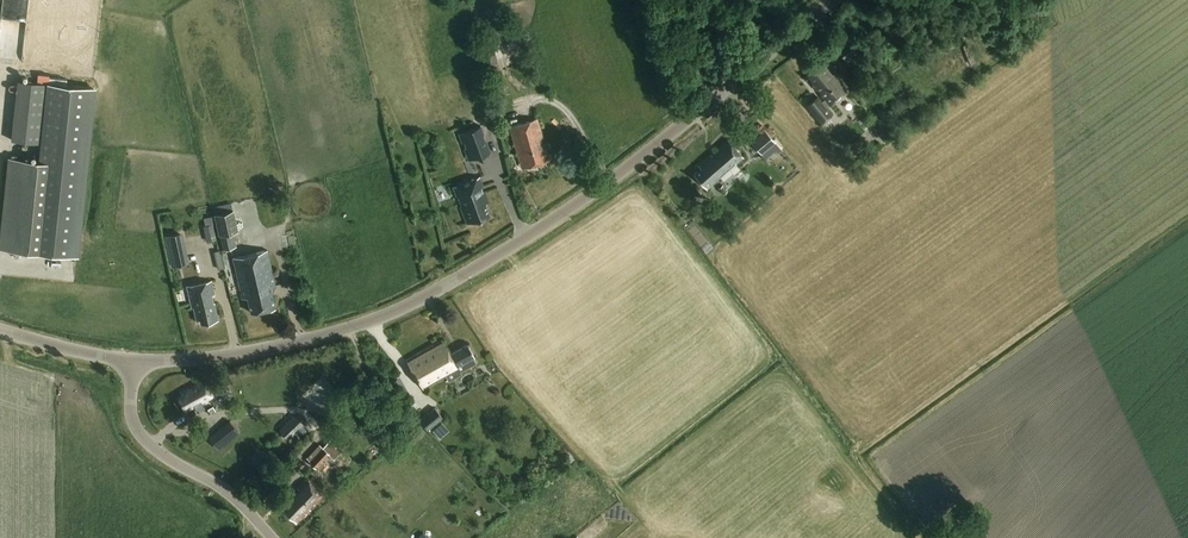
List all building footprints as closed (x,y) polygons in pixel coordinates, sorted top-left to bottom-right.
[(934,50),(960,40),(959,35),(932,45),(934,50)] [(846,60),(857,51),(849,40),(837,49),(846,60)] [(482,52),(489,82),(491,88),(503,85),(502,78),(498,65),(499,65),(499,60),(520,54),(516,42),(482,52)] [(689,68),(695,66),(691,56),(686,58),(689,68)] [(822,62),(808,74),(814,81),(812,83),(830,105),(848,90),(835,73),(833,75),(822,62)] [(38,74),(37,82),(48,83),(48,84),(49,75),(38,74)] [(41,143),(48,83),(37,82),(18,80),(12,140),(41,143)] [(48,83),(41,143),(39,161),(12,158),(3,246),(47,250),(77,253),(93,88),(48,84),(48,83)] [(818,96),(806,106),(821,123),(832,114),(818,96)] [(549,160),(537,120),(509,128),(521,168),(549,160)] [(480,126),(462,132),(472,159),(490,152),(485,140),(483,141),(480,135),(483,134),(480,126)] [(762,153),(772,144),(762,132),(752,141),(762,153)] [(744,156),(729,139),(717,149),(719,151),(713,156),(712,154),(699,165),(701,167),(694,173),(707,188),(721,176),(720,175),(736,162),(736,163),(744,156)] [(485,203),(488,202),(485,191),(483,192),(481,187),(483,187),(479,177),(469,181),(469,183),(465,185),(463,183),(453,186),(457,196),(459,196),(462,205),(461,206),(467,224),(490,215),(485,203)] [(718,189),(723,195),(728,191),(723,185),(718,189)] [(231,202),(213,207),(222,251),(236,247),(233,233),(238,232),(231,202)] [(203,226),(206,242),(216,240),(213,224),(211,225),(210,217),(203,219),(205,226),(203,226)] [(182,232),(164,236),(171,267),(189,263),(182,232)] [(213,252),(216,264),(223,263),(220,251),(213,252)] [(275,287),(267,251),(233,259),(242,299),(247,298),(250,313),(275,308),(271,292),(275,287)] [(214,296),(211,281),(187,287),(191,308),(193,308),(196,321),(199,320),(200,324),(218,320),(214,303),(213,303),(211,296),(214,296)] [(449,354),(442,341),(406,360),(422,389),(458,370),(456,366),(474,357),(467,344),(449,354)] [(210,388),(205,379),(194,385),(196,388),(190,392),(188,388),(180,392),(182,396),(178,398),(186,413),(215,397),(214,396),(218,393),(214,386),(210,388)] [(419,420),(427,429),(442,416),(435,407),(419,420)] [(236,428),(225,418),(206,438),(217,448),(236,428)] [(297,418),(285,429),(293,436),(304,425),(297,418)] [(440,437),(450,428),(441,419),(432,428),(440,437)] [(415,435),(420,431),(416,427),(412,431),(405,436),(409,440),(415,435)] [(343,452),(336,446),(330,440),(325,446),(321,443),(308,457),(312,460),(310,461),(319,469),(332,454),(337,458),(343,452)] [(324,495),(307,478),(296,488),(300,491),(295,496),(292,493),(283,502),(286,505),(282,509),(296,523),(305,514),(306,516),(311,511),(309,509),(324,495)]
